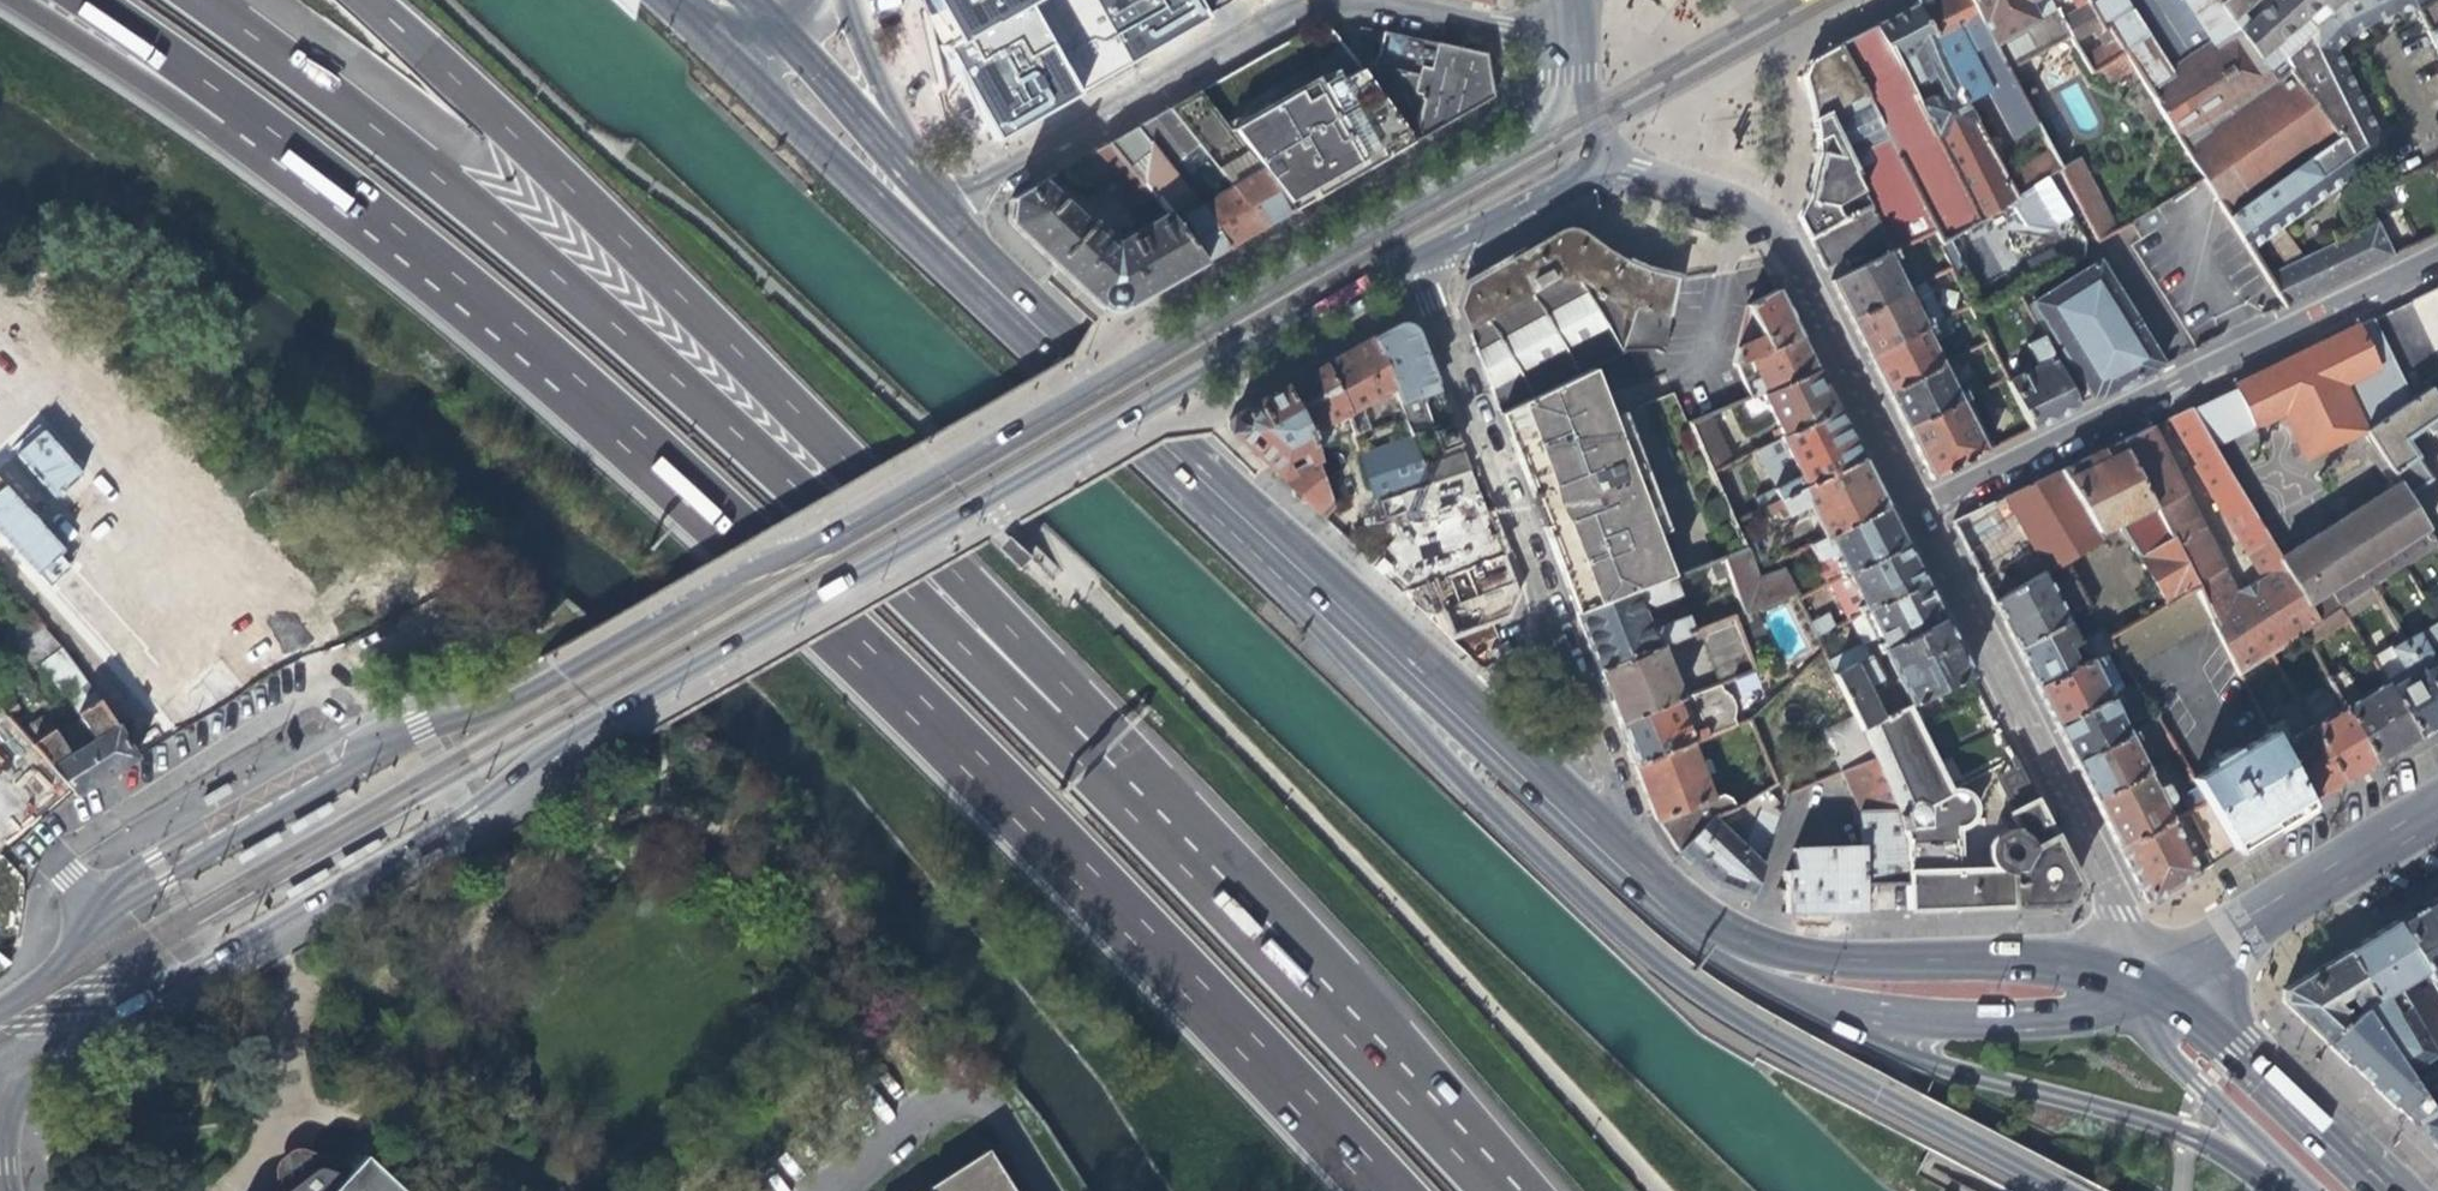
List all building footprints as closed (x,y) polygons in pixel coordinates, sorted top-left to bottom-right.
[(1239,0),(932,0),(953,37),(940,45),(993,139),(1161,44),(1239,0)] [(2007,76),(1966,0),(1923,0),(1913,5),(1915,9),(1962,100),(1984,88),(2009,136),(2031,123),(2007,76)] [(2052,0),(1966,0),(2007,76),(2072,39),(2052,0)] [(2103,74),(2126,60),(2108,31),(2101,35),(2084,4),(2082,0),(2057,0),(2084,49),(2093,42),(2095,47),(2100,45),(2106,54),(2086,65),(2093,80),(2103,74)] [(2084,4),(2101,35),(2108,31),(2126,60),(2135,74),(2228,220),(2338,142),(2291,75),(2277,84),(2231,18),(2219,0),(2091,0),(2084,4)] [(2231,18),(2237,26),(2267,69),(2345,0),(2252,0),(2231,18)] [(2267,69),(2277,84),(2291,75),(2338,142),(2358,171),(2373,160),(2382,153),(2333,51),(2391,19),(2414,12),(2437,0),(2345,0),(2267,69)] [(1993,159),(1962,100),(1915,9),(1876,29),(1955,179),(1993,159)] [(2419,20),(2437,57),(2437,10),(2419,20)] [(1362,71),(1328,28),(1303,35),(1266,54),(1239,69),(1201,90),(1241,142),(1362,71)] [(1955,179),(1876,29),(1838,49),(1909,190),(1931,232),(1938,246),(1977,222),(1955,179)] [(1379,61),(1362,71),(1417,140),(1469,110),(1494,96),(1488,55),(1477,53),(1384,34),(1379,61)] [(1872,209),(1909,190),(1838,49),(1825,57),(1809,65),(1801,77),(1806,87),(1810,104),(1812,111),(1814,121),(1830,116),(1859,175),(1856,177),(1872,209)] [(2112,88),(2135,74),(2126,60),(2103,74),(2112,88)] [(1417,140),(1362,71),(1241,142),(1264,171),(1294,211),(1365,170),(1417,140)] [(1169,108),(1234,189),(1264,171),(1241,142),(1201,90),(1196,93),(1169,108)] [(1139,125),(1204,207),(1234,189),(1169,108),(1165,111),(1155,116),(1139,125)] [(1830,116),(1814,121),(1814,125),(1817,138),(1819,156),(1815,169),(1806,207),(1798,217),(1801,223),(1823,267),(1886,235),(1872,209),(1856,177),(1859,175),(1830,116)] [(1124,134),(1107,143),(1165,216),(1172,226),(1204,207),(1139,125),(1132,129),(1124,134)] [(2277,230),(2358,171),(2338,142),(2228,220),(2287,308),(2393,257),(2377,222),(2298,261),(2277,230)] [(1165,216),(1107,143),(1098,148),(1089,153),(1109,183),(1126,208),(1131,210),(1143,228),(1165,216)] [(1109,183),(1089,153),(1082,157),(1074,162),(1096,191),(1109,183)] [(2047,153),(2004,180),(2014,199),(2044,181),(2058,173),(2047,153)] [(2068,219),(2044,181),(2014,199),(2004,180),(1993,159),(1955,179),(1977,222),(2002,207),(2011,209),(2009,219),(2013,220),(2019,220),(2024,219),(2029,216),(2033,213),(2068,219)] [(2075,161),(2058,173),(2096,244),(2114,234),(2075,161)] [(1096,191),(1074,162),(1065,167),(1055,172),(1073,192),(1080,197),(1084,199),(1096,191)] [(1294,211),(1264,171),(1234,189),(1264,228),(1279,219),(1294,211)] [(1172,226),(1165,216),(1143,228),(1132,234),(1114,244),(1089,221),(1085,225),(1040,181),(1029,187),(1010,198),(1007,224),(1051,264),(1057,270),(1100,309),(1111,309),(1122,309),(1150,293),(1158,289),(1164,285),(1183,274),(1202,263),(1172,226)] [(1264,228),(1234,189),(1204,207),(1234,245),(1251,235),(1264,228)] [(1234,245),(1204,207),(1172,226),(1202,263),(1220,253),(1234,245)] [(1911,242),(1916,239),(1918,238),(1915,232),(1908,235),(1911,242)] [(1665,350),(1678,280),(1677,280),(1650,273),(1637,268),(1624,262),(1610,254),(1602,250),(1581,233),(1566,234),(1554,235),(1534,247),(1500,266),(1466,285),(1457,309),(1459,314),(1472,347),(1498,416),(1589,374),(1622,358),(1626,344),(1669,359),(1665,350)] [(1896,249),(1831,282),(1838,297),(1849,319),(1915,286),(1896,249)] [(2037,294),(2093,402),(2149,375),(2163,368),(2098,265),(2037,294)] [(1935,324),(1915,286),(1849,319),(1858,336),(1869,357),(1923,330),(1935,324)] [(1735,367),(1751,360),(1754,359),(1800,340),(1788,317),(1776,292),(1747,306),(1763,338),(1738,348),(1735,367)] [(2403,344),(2386,312),(2368,321),(2384,352),(2403,344)] [(2394,375),(2384,352),(2368,321),(2362,323),(2357,326),(2362,338),(2377,370),(2341,388),(2347,401),(2364,394),(2363,391),(2394,375)] [(1384,332),(1373,339),(1393,388),(1413,436),(1431,429),(1452,421),(1421,338),(1419,334),(1394,326),(1384,332)] [(1942,366),(1923,330),(1869,357),(1887,394),(1942,366)] [(2347,330),(2320,343),(2341,388),(2377,370),(2362,338),(2359,337),(2354,336),(2354,331),(2347,330)] [(1363,407),(1393,388),(1373,339),(1364,344),(1350,352),(1336,360),(1326,365),(1344,414),(1350,431),(1353,438),(1371,431),(1363,407)] [(2008,384),(2032,432),(2044,426),(2079,409),(2043,339),(2025,348),(2035,371),(2008,384)] [(1751,401),(1761,396),(1816,371),(1807,355),(1800,340),(1754,359),(1751,360),(1760,379),(1744,387),(1751,401)] [(1987,343),(1942,366),(1887,394),(1906,432),(1961,405),(1967,402),(1964,396),(1969,394),(1972,387),(1968,379),(1961,379),(1965,371),(1994,356),(1987,343)] [(2305,461),(2362,433),(2347,401),(2341,388),(2320,343),(2231,387),(2251,429),(2282,415),(2305,461)] [(1309,450),(1350,431),(1344,414),(1326,365),(1304,378),(1295,383),(1285,389),(1299,426),(1309,450)] [(1761,396),(1774,422),(1782,438),(1836,410),(1816,371),(1761,396)] [(1589,374),(1498,416),(1514,458),(1540,525),(1545,537),(1575,616),(1670,580),(1722,559),(1744,551),(1712,474),(1694,427),(1693,427),(1681,397),(1611,424),(1609,425),(1589,374)] [(2212,448),(2251,429),(2231,387),(2189,407),(2212,448)] [(1299,426),(1285,389),(1268,399),(1260,403),(1257,405),(1250,409),(1241,414),(1232,419),(1229,422),(1228,425),(1228,429),(1230,432),(1282,481),(1295,475),(1315,465),(1309,450),(1299,426)] [(2364,394),(2347,401),(2362,433),(2385,468),(2427,532),(2437,547),(2437,490),(2431,479),(2428,482),(2401,442),(2424,426),(2430,435),(2437,430),(2437,408),(2426,390),(2379,422),(2364,394)] [(1986,454),(1961,405),(1906,432),(1930,481),(1986,454)] [(2235,589),(2148,427),(2118,441),(2193,590),(2211,623),(2238,677),(2270,656),(2299,637),(2311,629),(2303,613),(2276,562),(2279,561),(2212,448),(2189,407),(2167,418),(2197,467),(2195,470),(2257,576),(2235,589)] [(1754,500),(1760,511),(1861,461),(1836,410),(1782,438),(1779,439),(1798,478),(1754,500)] [(55,498),(84,471),(37,421),(8,448),(55,498)] [(1707,421),(1694,427),(1712,474),(1728,466),(1707,421)] [(1771,444),(1779,439),(1782,438),(1774,422),(1763,427),(1771,444)] [(1424,463),(1413,436),(1360,457),(1377,503),(1431,483),(1471,469),(1467,459),(1464,452),(1463,449),(1424,463)] [(2120,523),(2163,607),(2193,590),(2118,441),(1952,522),(2015,646),(2067,620),(2045,577),(2102,541),(2099,534),(2120,523)] [(1807,508),(1823,540),(1885,509),(1861,461),(1760,511),(1753,515),(1756,521),(1776,512),(1780,521),(1807,508)] [(1323,519),(1333,508),(1315,465),(1295,475),(1282,481),(1323,519)] [(2381,494),(2279,561),(2276,562),(2303,613),(2322,600),(2427,532),(2385,468),(2369,478),(2381,494)] [(1809,548),(1816,562),(1835,553),(1846,575),(1904,547),(1885,509),(1823,540),(1809,548)] [(1846,604),(1853,618),(1861,615),(1923,583),(1904,547),(1846,575),(1858,598),(1846,604)] [(1744,551),(1722,559),(1742,615),(1751,612),(1795,595),(1783,572),(1758,581),(1744,551)] [(1835,581),(1846,575),(1835,553),(1816,562),(1828,585),(1835,581)] [(1835,581),(1846,604),(1858,598),(1846,575),(1835,581)] [(1677,597),(1670,580),(1575,616),(1583,635),(1586,643),(1596,670),(1659,647),(1692,634),(1686,619),(1660,629),(1654,638),(1651,640),(1637,604),(1642,601),(1653,607),(1677,597)] [(1860,643),(1867,657),(1874,654),(1883,649),(1941,619),(1923,583),(1861,615),(1873,638),(1860,643)] [(2122,668),(2211,623),(2193,590),(2163,607),(2106,637),(2104,639),(2110,650),(2122,668)] [(2332,616),(2322,600),(2303,613),(2311,629),(2332,616)] [(2436,621),(2437,624),(2437,600),(2428,607),(2436,621)] [(1742,615),(1733,618),(1738,630),(1750,625),(1753,618),(1751,612),(1742,615)] [(33,671),(39,667),(61,649),(46,630),(34,615),(8,638),(33,671)] [(1808,624),(1815,638),(1834,628),(1827,615),(1808,624)] [(1848,620),(1860,643),(1873,638),(1861,615),(1853,618),(1848,620)] [(1738,630),(1733,618),(1700,631),(1719,685),(1753,671),(1738,630)] [(1912,707),(1970,677),(1941,619),(1883,649),(1912,707)] [(2067,651),(2080,645),(2074,633),(2067,620),(2015,646),(2036,688),(2075,668),(2067,651)] [(2097,620),(2074,633),(2080,645),(2088,662),(2093,659),(2110,650),(2104,639),(2106,637),(2097,620)] [(2404,640),(2437,698),(2437,624),(2436,621),(2404,640)] [(2383,683),(2418,742),(2434,731),(2437,729),(2437,698),(2404,640),(2392,648),(2398,657),(2376,671),(2383,683)] [(1679,700),(1659,647),(1596,670),(1605,694),(1611,708),(1617,724),(1673,702),(1679,700)] [(18,734),(32,749),(74,797),(136,758),(103,706),(61,649),(39,667),(93,742),(70,757),(43,717),(18,734)] [(1826,660),(1833,675),(1857,663),(1850,649),(1826,660)] [(1885,675),(1874,654),(1867,657),(1864,659),(1857,663),(1833,675),(1861,732),(1888,719),(1881,707),(1885,675)] [(2097,666),(2093,659),(2088,662),(2075,668),(2036,688),(2056,726),(2107,699),(2092,669),(2097,666)] [(2322,679),(2325,684),(2374,768),(2398,754),(2418,742),(2383,683),(2354,701),(2336,671),(2322,679)] [(2327,718),(2309,729),(2342,788),(2362,775),(2374,768),(2325,684),(2312,692),(2327,718)] [(1718,685),(1679,700),(1673,702),(1617,724),(1623,739),(1628,753),(1633,765),(1689,745),(1707,738),(1734,727),(1732,721),(1733,716),(1733,709),(1732,704),(1729,698),(1723,693),(1720,691),(1718,685)] [(2112,697),(2107,699),(2056,726),(2074,762),(2126,736),(2111,706),(2115,703),(2112,697)] [(2136,731),(2137,730),(2155,722),(2144,703),(2126,712),(2136,731)] [(1974,809),(1972,801),(1969,797),(1965,794),(1961,793),(1957,792),(1950,795),(1907,709),(1888,719),(1861,732),(1873,758),(1896,810),(1906,851),(1907,885),(1908,911),(1994,907),(2064,905),(2075,884),(2052,838),(2033,801),(2009,814),(2018,833),(2014,831),(2005,830),(1997,833),(1993,836),(1991,844),(1970,843),(1969,872),(1958,871),(1956,829),(1967,826),(1972,821),(1974,815),(1974,809)] [(1850,717),(1824,731),(1841,763),(1867,749),(1850,717)] [(2163,734),(2155,722),(2137,730),(2144,744),(2163,734)] [(2268,730),(2274,741),(2311,807),(2327,797),(2342,788),(2309,729),(2288,741),(2277,723),(2268,730)] [(2131,733),(2126,736),(2074,762),(2093,800),(2145,774),(2130,744),(2135,741),(2131,733)] [(2193,782),(2206,802),(2237,852),(2254,842),(2311,807),(2274,741),(2226,765),(2223,759),(2206,767),(2209,774),(2193,782)] [(1711,799),(1689,745),(1633,765),(1644,794),(1655,821),(1677,853),(1708,820),(1733,810),(1729,798),(1722,795),(1711,799)] [(1843,914),(1864,913),(1863,898),(1863,887),(1907,885),(1906,851),(1896,810),(1873,758),(1838,773),(1857,814),(1859,848),(1791,851),(1792,874),(1783,874),(1784,892),(1785,916),(1843,914)] [(2169,822),(2145,774),(2093,800),(2118,849),(2169,822)] [(227,779),(202,794),(206,802),(232,787),(227,779)] [(2188,812),(2215,865),(2237,852),(2206,802),(2188,812)] [(1760,867),(1708,820),(1677,853),(1709,886),(1721,891),(1746,901),(1760,867)] [(2197,876),(2169,822),(2118,849),(2144,900),(2153,903),(2173,891),(2197,876)] [(477,835),(451,849),(457,857),(481,842),(477,835)] [(2437,975),(2437,909),(2432,900),(2396,922),(2429,980),(2437,975)] [(2427,1112),(2437,1105),(2437,995),(2429,980),(2396,922),(2373,935),(2353,948),(2343,954),(2371,1002),(2412,978),(2428,1004),(2411,1014),(2429,1045),(2430,1066),(2409,1079),(2427,1112)] [(2359,1009),(2371,1002),(2343,954),(2281,991),(2282,1004),(2324,1044),(2353,1013),(2359,1009)] [(2409,1079),(2359,1009),(2353,1013),(2324,1044),(2408,1123),(2427,1112),(2409,1079)] [(2427,1112),(2408,1123),(2437,1152),(2437,1105),(2427,1112)] [(988,1142),(911,1190),(1019,1190),(988,1142)] [(342,1167),(340,1167),(331,1165),(326,1165),(320,1168),(284,1190),(411,1190),(367,1153),(360,1157),(351,1171),(342,1167)]
